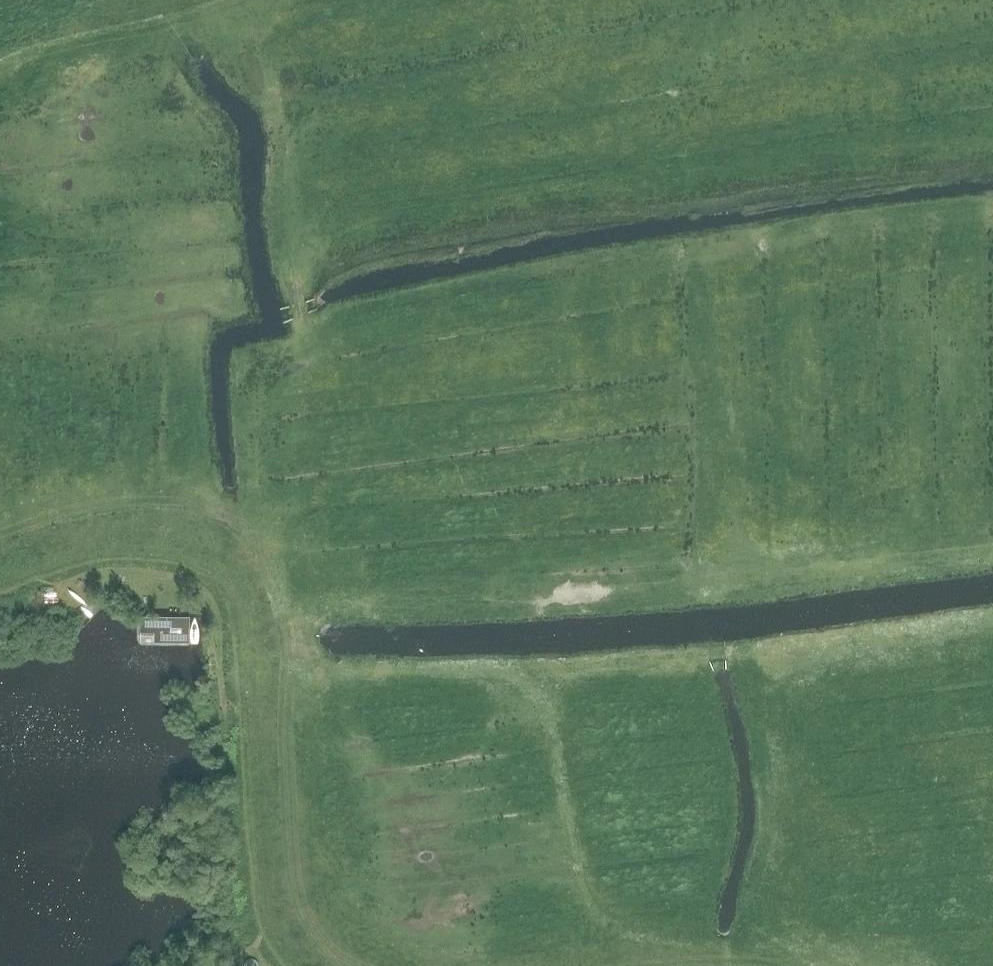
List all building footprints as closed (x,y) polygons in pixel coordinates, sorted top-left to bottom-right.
[(196,614),(133,611),(133,643),(195,644),(196,614)]
